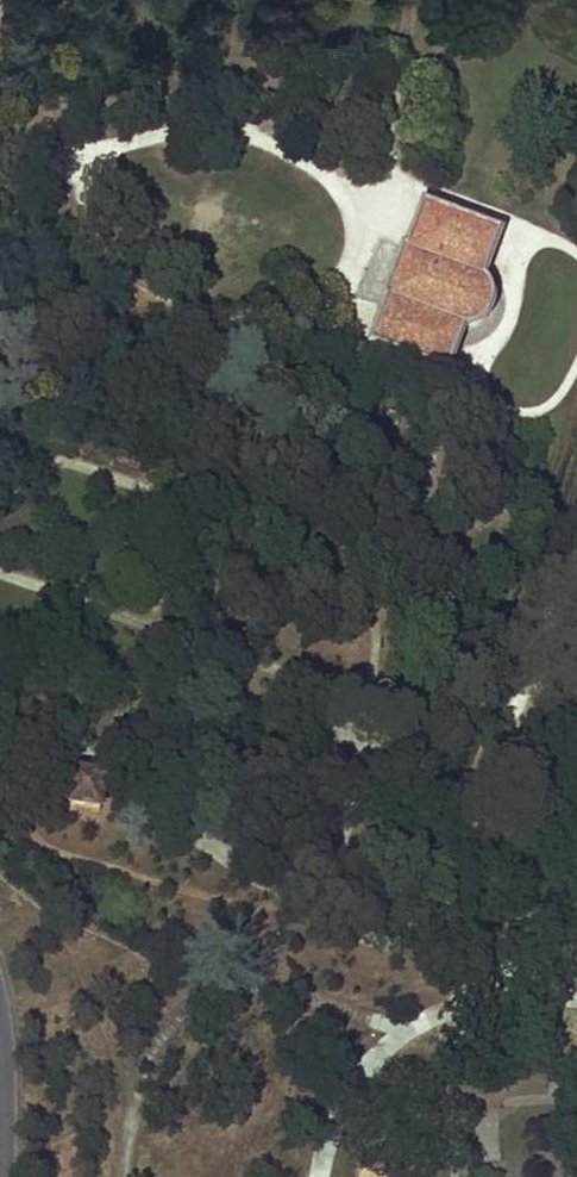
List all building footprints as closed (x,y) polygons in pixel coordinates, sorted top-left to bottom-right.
[(385,302),(367,348),(446,378),(463,332),(476,329),(484,322),(490,313),(490,300),(488,290),(482,281),(499,237),(423,207),(405,252),(401,250),(392,275),(381,300),(385,302)] [(71,773),(66,805),(98,810),(103,778),(71,773)]
